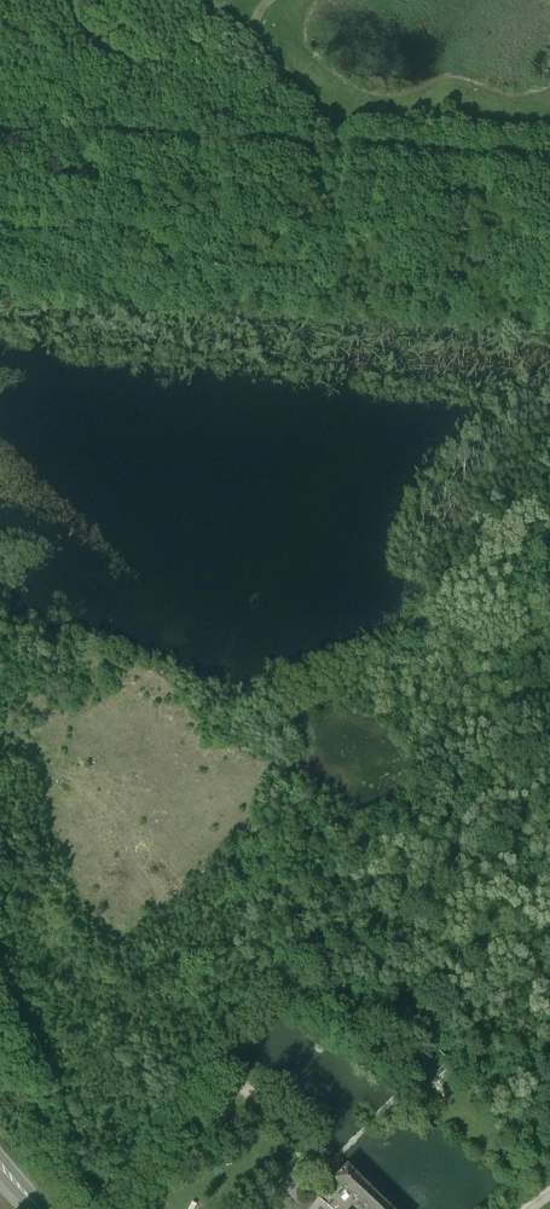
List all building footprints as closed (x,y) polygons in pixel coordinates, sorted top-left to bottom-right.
[(348,1167),(335,1180),(366,1208),(392,1208),(348,1167)] [(320,1198),(309,1208),(332,1208),(320,1198)]
